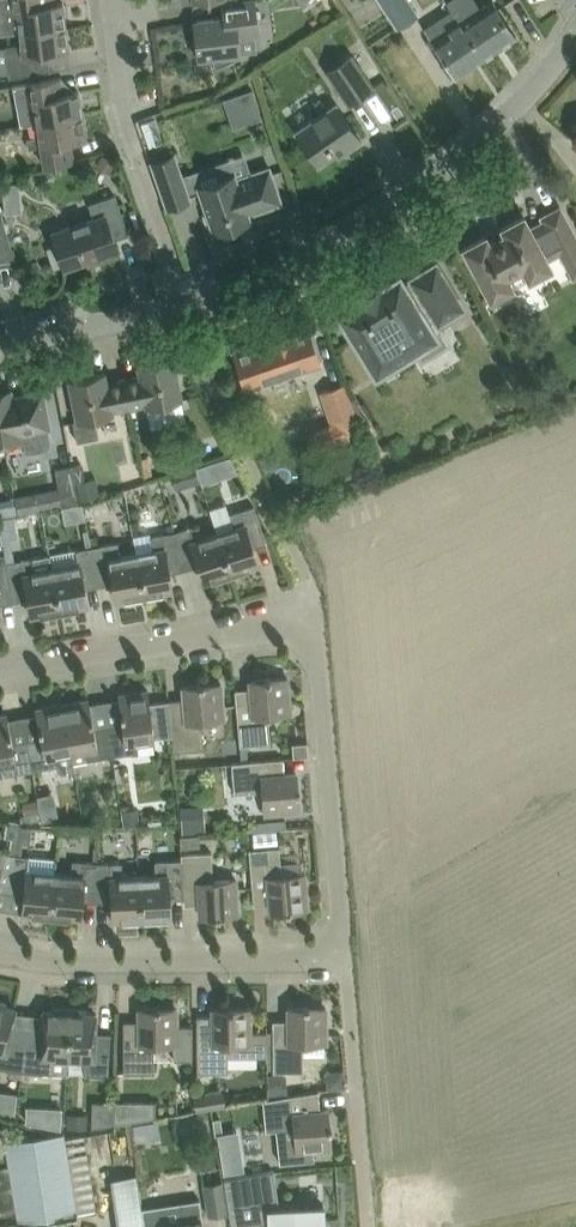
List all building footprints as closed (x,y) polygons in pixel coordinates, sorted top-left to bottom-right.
[(57,0),(0,0),(0,33),(19,31),(65,25),(62,1),(57,2),(57,0)] [(234,59),(234,53),(240,53),(238,36),(255,34),(253,23),(257,22),(254,0),(237,0),(221,2),(222,16),(197,19),(198,33),(194,34),(197,57),(211,56),(215,67),(234,59)] [(409,0),(380,0),(397,26),(417,12),(409,0)] [(451,11),(458,21),(482,57),(516,35),(502,15),(492,0),(490,0),(479,7),(474,0),(446,0),(445,0),(451,11)] [(424,29),(441,55),(455,75),(482,57),(458,21),(453,24),(447,14),(424,29)] [(68,49),(65,25),(19,31),(20,44),(5,45),(8,74),(49,69),(47,52),(68,49)] [(348,103),(373,86),(350,53),(325,70),(348,103)] [(19,83),(12,85),(20,124),(35,122),(82,114),(78,90),(62,92),(59,76),(35,80),(31,81),(19,83)] [(240,129),(269,122),(262,94),(233,101),(240,129)] [(296,130),(301,138),(305,143),(318,163),(344,145),(347,150),(360,140),(345,117),(335,103),(296,130)] [(70,140),(86,137),(82,114),(35,122),(38,135),(39,146),(43,167),(73,160),(70,140)] [(38,135),(26,137),(28,147),(39,146),(38,135)] [(101,154),(95,166),(109,172),(114,160),(101,154)] [(174,154),(151,161),(167,206),(189,199),(181,174),(174,154)] [(269,166),(236,177),(234,173),(198,185),(206,209),(203,214),(206,224),(212,225),(213,231),(250,218),(248,213),(281,201),(269,166)] [(17,182),(0,184),(2,198),(19,196),(17,182)] [(54,240),(56,244),(64,266),(97,255),(99,258),(118,252),(114,238),(128,233),(114,194),(92,201),(90,202),(88,203),(93,218),(51,231),(54,240)] [(488,242),(485,236),(464,247),(491,298),(512,287),(507,279),(525,270),(529,278),(550,266),(545,258),(560,250),(573,276),(575,274),(575,240),(559,208),(542,216),(544,221),(530,228),(523,216),(502,227),(505,233),(488,242)] [(0,213),(0,261),(15,259),(1,213),(0,213)] [(421,359),(449,341),(438,323),(463,307),(436,262),(410,278),(412,281),(405,285),(399,274),(379,286),(379,285),(357,298),(357,300),(337,312),(375,373),(415,348),(421,359)] [(306,326),(233,351),(245,387),(319,362),(306,326)] [(122,377),(129,406),(145,403),(145,405),(147,405),(151,428),(187,420),(182,398),(173,356),(137,363),(139,373),(122,377)] [(129,406),(122,377),(106,380),(104,370),(68,378),(75,413),(76,418),(72,419),(76,439),(97,435),(93,417),(113,412),(112,409),(129,406)] [(320,391),(332,428),(337,426),(342,440),(359,434),(355,420),(357,419),(346,383),(320,391)] [(47,428),(50,428),(48,417),(47,413),(43,390),(12,395),(11,389),(0,391),(0,421),(4,443),(19,440),(21,446),(25,450),(30,451),(45,448),(49,445),(50,441),(47,428)] [(190,452),(175,457),(179,467),(193,462),(190,452)] [(209,462),(196,466),(201,483),(214,479),(209,462)] [(74,481),(71,463),(54,467),(58,486),(61,503),(61,504),(77,501),(77,499),(74,482),(74,481)] [(94,477),(74,481),(74,482),(77,499),(98,495),(94,477)] [(58,486),(42,489),(45,506),(61,503),(58,486)] [(14,497),(2,499),(5,513),(11,512),(16,511),(14,497)] [(253,505),(229,513),(225,502),(209,507),(217,531),(232,576),(247,571),(246,567),(258,563),(250,538),(263,534),(253,505)] [(74,529),(94,528),(93,506),(72,507),(74,529)] [(217,531),(201,536),(197,523),(174,531),(181,560),(195,556),(203,581),(215,577),(216,581),(232,576),(217,531)] [(167,564),(181,560),(174,531),(150,535),(153,548),(136,551),(144,598),(160,595),(159,591),(172,589),(167,564)] [(136,551),(119,554),(117,541),(91,546),(97,576),(111,574),(115,599),(127,597),(128,601),(144,598),(136,551)] [(82,579),(97,576),(91,546),(65,550),(68,563),(51,567),(60,613),(75,610),(75,607),(87,604),(82,579)] [(11,551),(5,552),(12,592),(26,589),(30,615),(42,613),(43,616),(60,613),(51,567),(35,569),(32,556),(15,559),(14,553),(11,551)] [(12,592),(5,552),(0,553),(0,594),(12,592)] [(234,688),(236,712),(239,744),(246,744),(270,741),(268,713),(290,711),(287,676),(269,678),(269,676),(265,676),(265,679),(249,680),(250,687),(234,688)] [(221,682),(203,684),(203,682),(198,682),(198,684),(183,686),(184,698),(168,699),(171,733),(173,752),(174,764),(180,763),(179,751),(203,749),(201,720),(224,718),(221,682)] [(122,722),(108,725),(112,754),(136,750),(136,739),(138,739),(155,736),(171,733),(168,699),(149,701),(147,689),(117,694),(122,722)] [(108,725),(93,727),(89,698),(62,703),(62,707),(72,761),(112,754),(108,725)] [(40,737),(26,739),(32,770),(41,769),(57,766),(58,769),(60,771),(71,769),(73,767),(72,761),(62,707),(48,709),(47,706),(35,708),(40,737)] [(12,742),(7,713),(0,714),(0,763),(6,762),(8,774),(31,770),(26,739),(12,742)] [(265,813),(275,812),(299,810),(297,792),(300,791),(299,787),(297,787),(296,771),(284,772),(282,757),(258,759),(231,762),(234,792),(263,790),(265,813)] [(36,796),(24,798),(26,808),(38,806),(36,796)] [(54,803),(38,806),(40,815),(56,812),(54,803)] [(195,804),(179,805),(182,832),(198,831),(195,804)] [(136,806),(122,807),(124,821),(137,820),(136,806)] [(293,822),(267,824),(268,837),(294,834),(293,822)] [(198,834),(179,835),(180,846),(199,844),(198,834)] [(279,846),(255,848),(248,849),(251,880),(253,903),(268,902),(269,910),(285,909),(285,911),(290,911),(290,909),(307,907),(304,872),(281,875),(279,846)] [(15,853),(0,850),(0,882),(10,883),(15,853)] [(236,876),(212,878),(211,851),(181,853),(181,858),(182,888),(182,889),(183,904),(199,903),(199,915),(215,914),(215,916),(220,916),(220,914),(238,913),(236,876)] [(35,916),(50,918),(55,870),(56,870),(57,858),(27,854),(27,856),(15,853),(10,883),(25,886),(22,912),(35,913),(35,916)] [(156,873),(139,873),(139,878),(141,922),(158,921),(158,917),(170,916),(168,890),(182,889),(182,888),(181,858),(155,860),(156,873)] [(96,892),(97,861),(72,859),(71,872),(56,870),(55,870),(50,918),(67,919),(68,916),(80,917),(82,891),(96,892)] [(139,878),(139,873),(121,874),(122,862),(97,861),(96,892),(111,894),(113,920),(125,919),(125,923),(141,922),(139,878)] [(25,1037),(10,1035),(15,1007),(5,1005),(5,1001),(0,1000),(0,1067),(21,1069),(25,1037)] [(273,1070),(280,1070),(303,1070),(303,1042),(326,1042),(326,1007),(308,1007),(308,1005),(303,1005),(303,1007),(288,1007),(288,1019),(272,1019),(272,1043),(273,1070)] [(123,1020),(123,1044),(123,1071),(154,1071),(154,1042),(173,1042),(173,1058),(192,1058),(191,1024),(177,1024),(176,1008),(159,1008),(159,1006),(154,1006),(154,1008),(138,1008),(138,1020),(123,1020)] [(228,1071),(228,1055),(266,1055),(267,1030),(250,1031),(250,1007),(233,1007),(233,1006),(228,1006),(228,1007),(212,1008),(212,1015),(197,1015),(197,1039),(197,1071),(228,1071)] [(25,1037),(21,1069),(42,1071),(66,1073),(67,1059),(69,1007),(53,1007),(53,1010),(42,1010),(40,1039),(25,1037)] [(85,1073),(108,1074),(108,1065),(109,1041),(95,1041),(96,1012),(85,1012),(85,1008),(69,1007),(67,1059),(83,1059),(85,1073)] [(336,1074),(339,1090),(353,1088),(351,1072),(336,1074)] [(268,1094),(287,1094),(286,1074),(267,1074),(268,1094)] [(197,1108),(224,1104),(222,1088),(194,1092),(197,1108)] [(276,1128),(279,1160),(314,1157),(313,1148),(331,1146),(329,1129),(331,1128),(331,1123),(328,1123),(327,1108),(320,1108),(319,1089),(263,1098),(263,1105),(266,1129),(276,1128)] [(153,1100),(114,1100),(114,1122),(154,1114),(153,1100)] [(50,1108),(49,1124),(61,1127),(62,1109),(50,1108)] [(67,1114),(67,1124),(85,1125),(86,1114),(67,1114)] [(83,1127),(0,1140),(0,1226),(52,1226),(50,1216),(96,1209),(83,1127)] [(233,1149),(218,1152),(223,1177),(241,1174),(238,1156),(234,1156),(233,1149)] [(223,1177),(229,1226),(232,1226),(253,1223),(250,1206),(260,1205),(255,1172),(241,1174),(223,1177)] [(220,1180),(204,1182),(209,1213),(225,1211),(220,1180)] [(142,1206),(145,1226),(158,1226),(164,1226),(204,1226),(199,1198),(142,1206)]
